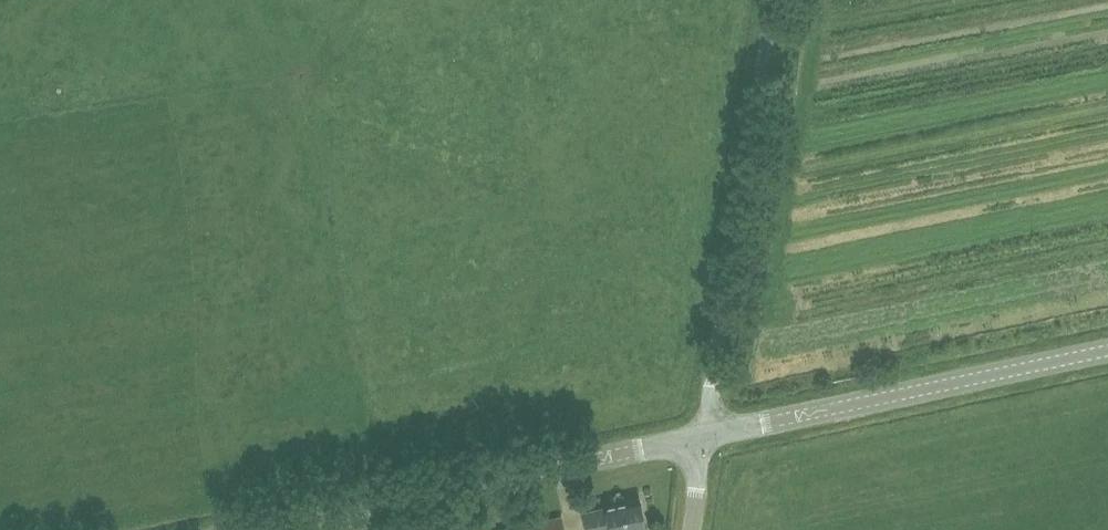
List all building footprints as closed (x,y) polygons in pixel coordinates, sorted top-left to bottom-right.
[(641,499),(605,508),(605,509),(583,514),(587,529),(648,529),(641,499)] [(562,516),(502,529),(566,529),(562,516)]
